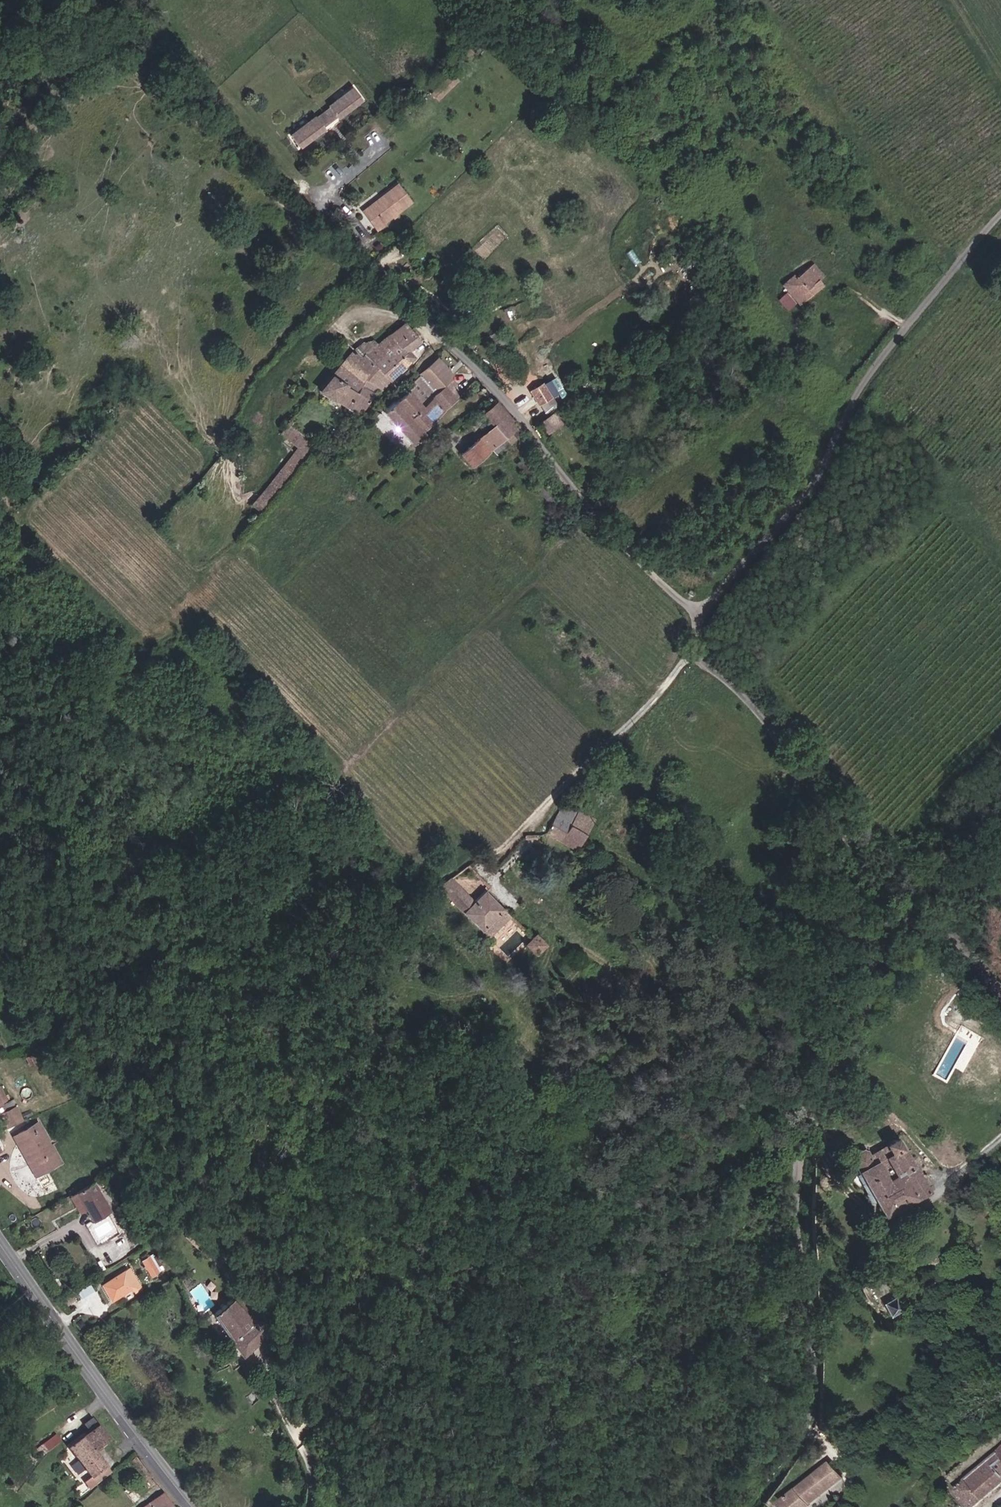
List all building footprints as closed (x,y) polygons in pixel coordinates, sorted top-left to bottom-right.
[(338,127),(363,107),(354,96),(329,115),(330,116),(318,126),(316,125),(292,144),(301,156),(326,137),(325,135),(337,125),(338,127)] [(363,211),(377,229),(410,205),(396,186),(363,211)] [(824,276),(813,264),(796,278),(794,275),(783,285),(800,305),(811,295),(822,286),(818,281),(824,276)] [(420,341),(405,324),(366,359),(356,353),(323,393),(348,413),(356,403),(365,409),(379,389),(382,391),(415,358),(410,352),(420,341)] [(443,386),(455,399),(462,392),(447,375),(449,372),(437,360),(419,378),(435,394),(443,386)] [(435,394),(419,378),(412,384),(414,386),(385,412),(415,445),(427,434),(427,427),(455,399),(443,386),(435,394)] [(530,389),(539,404),(552,397),(542,382),(530,389)] [(509,440),(520,430),(496,404),(483,416),(492,426),(462,456),(471,465),(478,458),(480,457),(490,448),(494,452),(501,446),(497,441),(504,436),(509,440)] [(561,424),(559,422),(554,415),(540,425),(548,435),(553,431),(556,436),(561,432),(557,428),(561,424)] [(346,420),(340,427),(346,434),(353,427),(346,420)] [(582,814),(563,803),(544,835),(575,853),(593,826),(582,814)] [(443,891),(483,933),(504,911),(483,889),(471,900),(453,881),(443,891)] [(537,941),(528,933),(520,941),(529,949),(537,941)] [(0,1088),(0,1104),(2,1108),(5,1115),(12,1130),(25,1124),(16,1102),(9,1105),(2,1088),(0,1088)] [(7,1132),(12,1130),(5,1115),(1,1117),(7,1132)] [(23,1157),(48,1146),(46,1142),(38,1128),(18,1139),(22,1146),(18,1148),(23,1157)] [(867,1149),(853,1157),(885,1215),(929,1192),(901,1142),(897,1144),(895,1140),(884,1146),(886,1149),(871,1157),(867,1149)] [(58,1165),(48,1146),(23,1157),(27,1165),(31,1162),(39,1175),(58,1165)] [(31,1162),(27,1165),(34,1178),(39,1175),(31,1162)] [(95,1184),(75,1195),(92,1224),(111,1213),(95,1184)] [(138,1264),(148,1280),(159,1274),(149,1258),(138,1264)] [(98,1288),(107,1305),(132,1290),(123,1274),(98,1288)] [(267,1337),(235,1292),(220,1303),(223,1307),(204,1320),(232,1362),(267,1338),(267,1337)] [(878,1299),(882,1307),(885,1312),(898,1306),(892,1292),(878,1299)] [(89,1422),(81,1428),(89,1437),(81,1443),(90,1455),(107,1442),(98,1429),(96,1431),(89,1422)] [(74,1434),(78,1440),(81,1443),(89,1437),(81,1428),(74,1434)] [(34,1452),(38,1458),(61,1442),(56,1436),(34,1452)] [(94,1478),(86,1485),(90,1490),(111,1473),(97,1453),(92,1457),(90,1455),(81,1443),(78,1440),(70,1447),(90,1473),(94,1478)] [(996,1454),(954,1492),(968,1506),(975,1506),(1000,1483),(1000,1449),(996,1454)] [(783,1506),(807,1506),(841,1482),(830,1466),(780,1503),(783,1506)] [(82,1480),(86,1485),(94,1478),(90,1473),(82,1480)] [(162,1496),(148,1506),(170,1506),(162,1496)]
